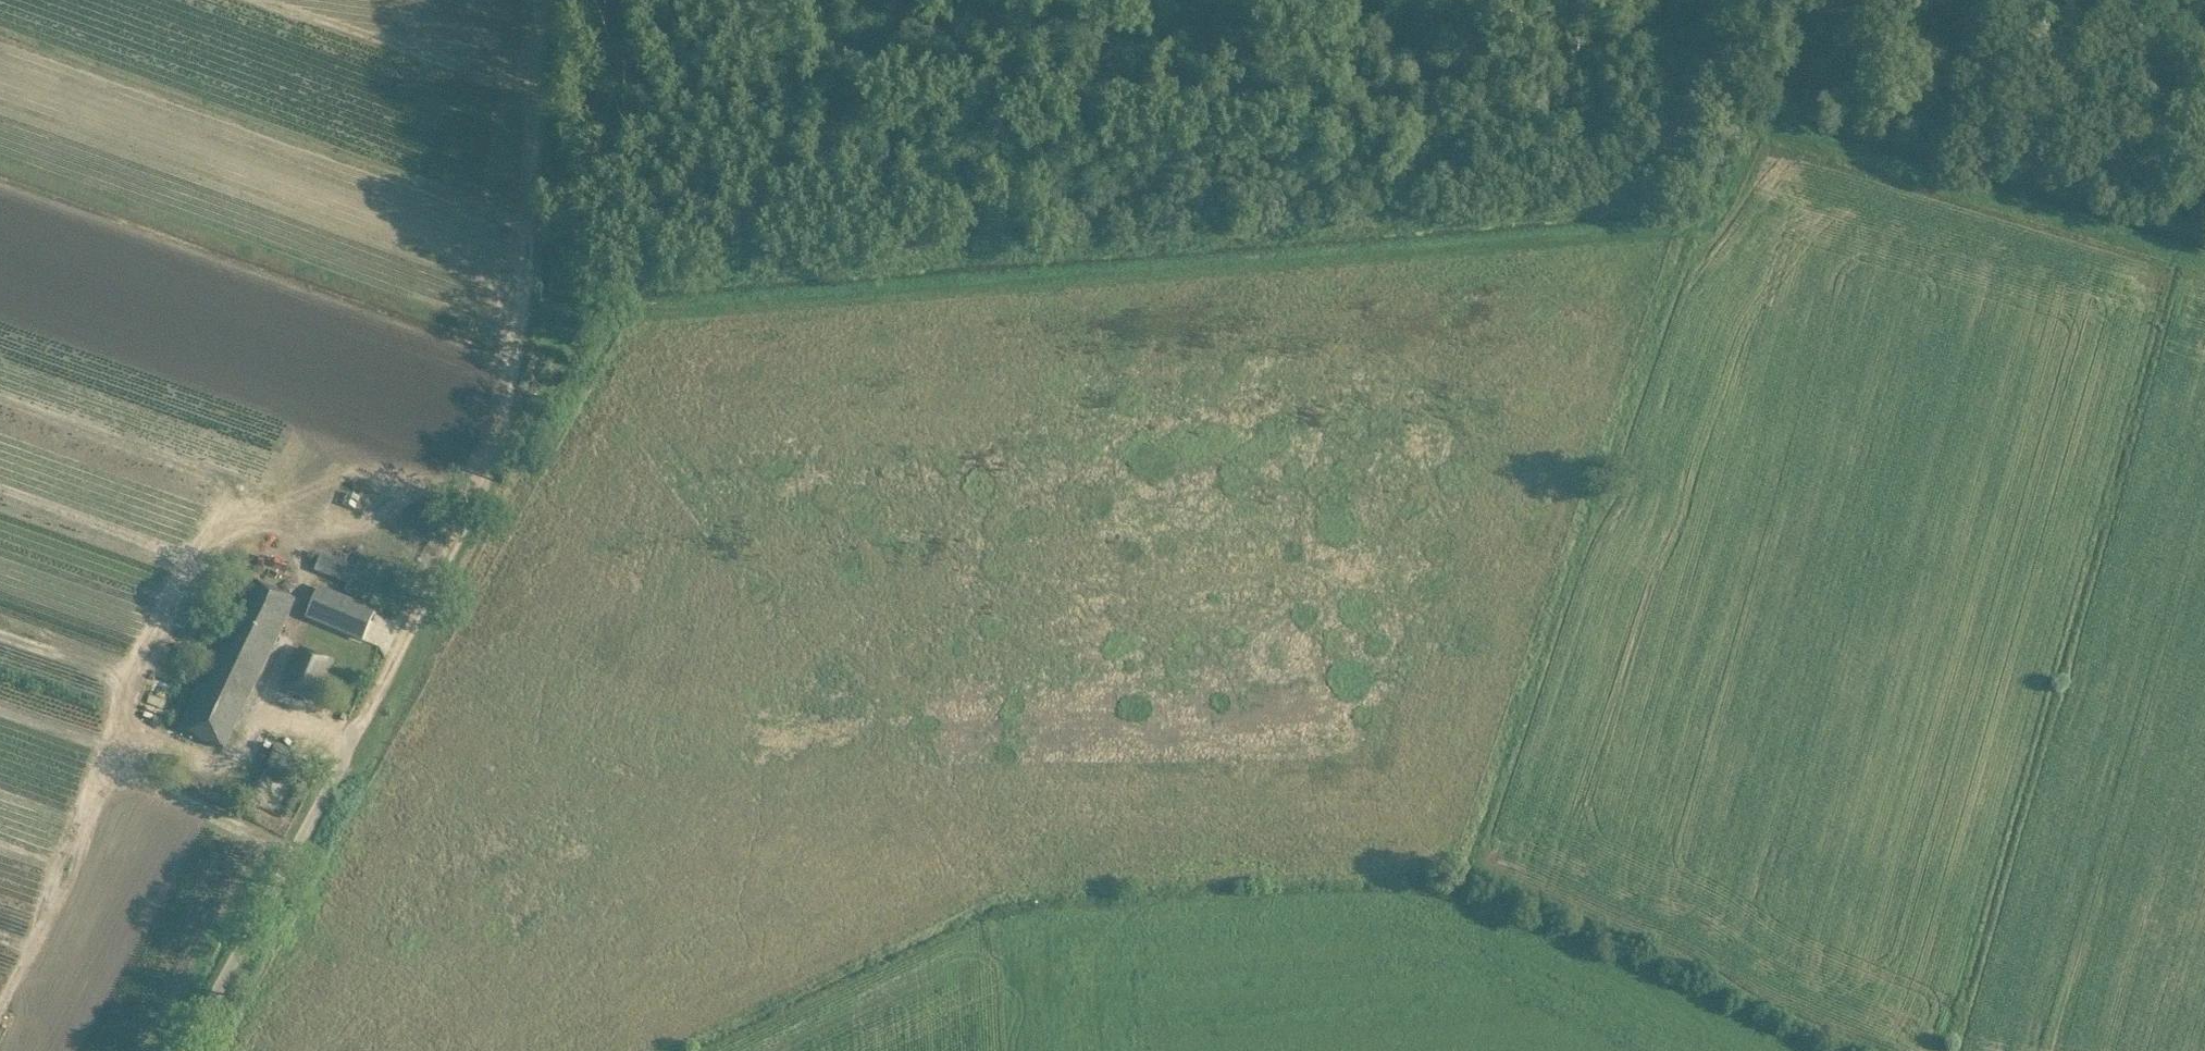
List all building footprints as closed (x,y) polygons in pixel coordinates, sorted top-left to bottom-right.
[(315,571),(346,584),(354,565),(323,552),(315,571)] [(178,728),(208,742),(224,750),(295,602),(255,583),(233,630),(226,627),(178,728)] [(319,590),(307,618),(362,641),(374,613),(319,590)] [(294,673),(287,690),(314,702),(331,662),(304,651),(299,661),(294,673)] [(313,762),(278,746),(268,767),(302,784),(313,762)]
